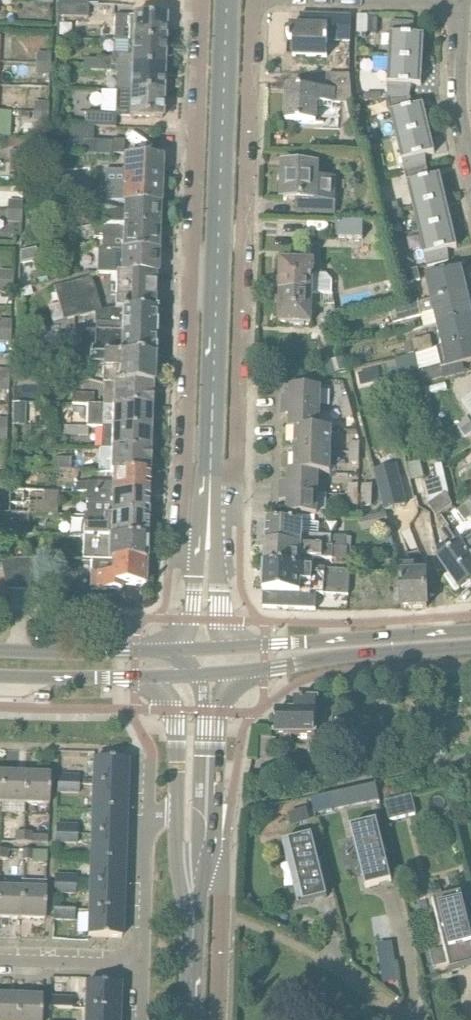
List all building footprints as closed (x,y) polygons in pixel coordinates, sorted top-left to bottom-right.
[(57,17),(88,18),(89,5),(58,4),(57,17)] [(351,16),(301,14),(300,26),(290,26),(289,41),(293,42),(292,57),(327,58),(328,42),(350,43),(351,16)] [(129,42),(165,43),(166,18),(115,16),(115,27),(114,27),(113,41),(129,42)] [(357,34),(367,34),(368,16),(357,16),(357,34)] [(389,60),(423,61),(424,36),(414,35),(413,23),(391,22),(389,60)] [(113,67),(117,67),(164,68),(165,43),(129,42),(128,55),(112,54),(112,60),(113,67)] [(36,63),(51,64),(52,53),(37,52),(36,63)] [(98,72),(98,60),(84,60),(84,71),(98,72)] [(98,60),(98,72),(112,72),(113,67),(112,60),(98,60)] [(387,100),(409,97),(412,86),(421,86),(423,61),(389,60),(387,94),(361,96),(361,101),(387,99),(387,100)] [(36,75),(51,75),(51,64),(36,63),(36,75)] [(116,93),(163,95),(164,68),(117,67),(116,93)] [(286,123),(317,124),(318,105),(335,105),(336,104),(353,105),(350,76),(327,75),(326,90),(287,89),(286,123)] [(116,93),(115,114),(115,117),(116,117),(129,117),(129,118),(162,119),(163,95),(116,93)] [(396,137),(429,129),(423,105),(414,107),(409,97),(387,100),(391,112),(390,113),(396,137)] [(34,114),(48,114),(49,104),(34,103),(34,114)] [(85,127),(95,127),(116,128),(116,117),(115,117),(115,114),(86,112),(85,127)] [(33,124),(48,125),(48,114),(34,114),(33,124)] [(69,139),(94,141),(95,127),(85,127),(70,126),(69,139)] [(405,173),(426,168),(425,156),(435,154),(429,129),(396,137),(402,162),(405,173)] [(112,154),(112,142),(94,141),(69,139),(68,152),(112,155),(112,154)] [(112,142),(112,154),(124,154),(125,141),(112,140),(112,142)] [(10,162),(24,163),(25,152),(10,152),(10,162)] [(104,197),(159,199),(160,159),(123,157),(122,172),(105,171),(104,197)] [(315,165),(315,161),(298,161),(298,167),(285,166),(284,199),(298,200),(298,213),(323,214),(323,212),(332,212),(333,199),(327,199),(328,168),(319,168),(319,165),(315,165)] [(9,172),(24,173),(24,163),(10,162),(9,172)] [(413,208),(445,200),(440,176),(431,178),(426,168),(405,173),(408,183),(407,183),(413,208)] [(94,226),(158,229),(159,199),(104,197),(104,204),(123,205),(123,214),(94,213),(94,226)] [(419,232),(451,224),(445,200),(413,208),(419,232)] [(8,212),(22,212),(23,202),(8,201),(8,212)] [(405,225),(403,221),(401,220),(402,219),(399,210),(396,211),(386,214),(389,223),(395,221),(394,222),(394,227),(397,230),(401,230),(403,228),(405,225)] [(7,222),(22,223),(22,212),(8,212),(7,222)] [(384,241),(388,241),(384,224),(364,224),(336,222),(336,239),(362,240),(362,244),(384,245),(384,241)] [(451,224),(419,232),(424,256),(425,256),(427,267),(450,262),(448,250),(457,248),(451,224)] [(122,249),(157,251),(158,229),(94,226),(81,228),(83,240),(93,239),(122,240),(122,249)] [(20,263),(37,260),(36,249),(21,252),(20,263)] [(157,251),(122,249),(122,251),(99,250),(98,274),(114,275),(157,276),(157,251)] [(281,292),(332,294),(332,281),(327,275),(315,275),(315,263),(282,262),(281,292)] [(431,301),(466,292),(461,269),(425,278),(431,301)] [(13,282),(14,272),(0,271),(0,282),(13,282)] [(155,311),(157,276),(114,275),(112,311),(121,311),(121,310),(155,311)] [(80,318),(101,312),(90,278),(54,287),(58,304),(47,307),(53,324),(63,321),(80,317),(80,318)] [(13,293),(13,282),(0,282),(0,292),(13,293)] [(332,294),(281,292),(280,323),(290,324),(290,327),(305,327),(305,326),(313,326),(314,306),(336,307),(333,295),(332,295),(332,294)] [(470,315),(470,311),(466,292),(431,301),(404,307),(390,311),(393,324),(422,316),(424,326),(470,315)] [(72,355),(153,357),(155,311),(121,310),(121,311),(112,311),(112,324),(96,324),(96,332),(73,331),(72,355)] [(470,342),(470,315),(424,326),(424,328),(436,325),(442,349),(470,342)] [(11,332),(12,323),(0,321),(0,331),(11,332)] [(11,342),(11,332),(0,331),(0,342),(11,342)] [(406,348),(408,358),(417,356),(435,351),(431,338),(413,342),(406,348)] [(421,372),(441,367),(442,370),(447,369),(470,364),(470,342),(442,349),(435,351),(417,356),(421,372)] [(104,384),(152,386),(153,357),(72,355),(67,355),(67,365),(103,367),(103,383),(104,383),(104,384)] [(401,377),(421,372),(417,356),(408,358),(397,361),(401,377)] [(444,378),(442,370),(441,367),(421,372),(423,383),(444,378)] [(9,381),(9,371),(0,370),(0,381),(9,381)] [(9,392),(9,381),(0,381),(0,391),(9,392)] [(101,407),(151,408),(152,386),(104,384),(103,406),(102,406),(101,407)] [(284,408),(320,410),(321,388),(293,387),(292,399),(285,399),(284,408)] [(72,405),(95,406),(95,394),(72,393),(72,405)] [(350,407),(348,398),(338,399),(340,409),(350,407)] [(102,427),(151,429),(151,408),(101,407),(101,427),(102,427)] [(350,407),(340,409),(343,420),(353,417),(350,407)] [(61,408),(61,424),(77,425),(77,408),(61,408)] [(291,429),(334,431),(334,429),(318,428),(320,410),(284,408),(284,417),(291,417),(291,429)] [(461,432),(470,425),(470,424),(467,418),(456,425),(461,432)] [(461,432),(465,439),(470,435),(470,425),(461,432)] [(89,427),(85,427),(67,427),(66,436),(89,436),(89,427)] [(101,449),(150,451),(151,429),(102,427),(101,449)] [(290,451),(333,453),(334,431),(291,429),(290,451)] [(349,452),(360,453),(360,443),(350,442),(349,452)] [(112,473),(149,475),(150,451),(101,449),(100,473),(112,473)] [(289,473),(319,474),(319,472),(333,473),(333,453),(290,451),(289,473)] [(348,462),(359,463),(360,453),(349,452),(348,462)] [(57,470),(71,470),(71,459),(57,458),(57,470)] [(382,505),(400,501),(391,466),(373,470),(382,505)] [(88,493),(148,495),(149,475),(112,473),(112,484),(77,482),(76,492),(88,492),(88,493)] [(280,493),(318,495),(319,474),(289,473),(288,484),(280,484),(280,493)] [(348,485),(348,495),(359,495),(359,485),(348,485)] [(363,485),(362,496),(373,496),(373,486),(363,485)] [(9,513),(18,514),(58,515),(59,492),(10,490),(9,513)] [(87,514),(147,517),(148,495),(88,493),(87,514)] [(318,495),(280,493),(279,502),(287,502),(286,515),(318,517),(318,507),(331,508),(332,497),(318,497),(318,495)] [(436,518),(453,507),(446,493),(428,506),(436,518)] [(358,515),(359,495),(348,495),(347,506),(343,506),(343,514),(358,515)] [(359,495),(358,515),(362,515),(363,506),(372,506),(373,496),(362,496),(359,495)] [(470,518),(470,517),(464,507),(457,511),(465,522),(470,518)] [(362,531),(387,526),(385,512),(359,517),(362,531)] [(18,536),(18,514),(9,513),(9,514),(0,514),(0,535),(18,536)] [(84,538),(147,539),(147,517),(87,514),(86,526),(84,526),(84,538)] [(266,545),(346,549),(347,538),(303,536),(304,524),(267,522),(266,545)] [(91,561),(146,562),(147,539),(84,538),(83,561),(91,561)] [(463,546),(458,539),(445,548),(448,552),(437,559),(459,591),(470,583),(470,558),(463,546)] [(463,546),(470,558),(470,540),(463,546)] [(265,567),(325,570),(325,567),(313,566),(313,559),(348,561),(349,549),(346,549),(266,545),(265,567)] [(7,589),(31,590),(32,559),(30,559),(0,558),(7,589)] [(146,562),(91,561),(90,591),(122,592),(122,587),(145,587),(146,562)] [(415,566),(401,566),(402,609),(427,608),(427,572),(415,572),(415,566)] [(325,570),(265,567),(264,608),(316,611),(317,594),(348,596),(349,596),(350,571),(325,570)] [(276,734),(298,735),(316,736),(317,698),(294,698),(294,712),(276,712),(276,734)] [(94,785),(127,786),(128,760),(94,759),(94,785)] [(25,806),(26,806),(27,774),(3,773),(2,813),(25,814),(25,806)] [(26,806),(49,806),(50,775),(27,774),(26,806)] [(58,784),(80,785),(80,776),(58,775),(58,784)] [(57,793),(79,794),(80,785),(58,784),(57,793)] [(93,810),(126,811),(127,786),(94,785),(93,810)] [(415,795),(389,801),(393,819),(420,813),(415,795)] [(377,797),(361,801),(364,813),(380,810),(377,797)] [(92,835),(125,836),(126,811),(93,810),(92,835)] [(377,822),(351,828),(366,889),(392,882),(377,822)] [(56,834),(78,835),(78,826),(56,825),(56,834)] [(15,842),(24,843),(24,833),(15,833),(15,842)] [(24,843),(33,843),(33,833),(24,833),(24,843)] [(55,843),(77,844),(78,835),(56,834),(55,843)] [(91,861),(124,862),(125,836),(92,835),(91,861)] [(312,836),(283,843),(298,905),(327,898),(312,836)] [(0,849),(0,858),(0,859),(22,860),(22,850),(0,849)] [(46,852),(33,852),(33,850),(22,850),(22,860),(33,861),(45,861),(46,852)] [(90,886),(124,887),(124,862),(91,861),(90,886)] [(22,919),(23,881),(21,881),(21,876),(0,875),(0,918),(22,919)] [(54,884),(76,885),(77,876),(55,875),(54,884)] [(22,919),(45,920),(47,889),(44,889),(45,882),(23,881),(22,919)] [(54,894),(76,895),(76,885),(54,884),(54,894)] [(89,912),(123,913),(124,887),(90,886),(89,912)] [(434,900),(452,971),(470,967),(470,925),(463,893),(434,900)] [(53,920),(75,921),(75,911),(54,910),(53,920)] [(89,912),(89,937),(122,938),(123,913),(89,912)] [(396,941),(380,942),(384,981),(400,979),(396,941)] [(86,1009),(119,1010),(120,985),(87,983),(86,1009)] [(19,997),(0,996),(0,1019),(18,1019),(19,997)] [(18,1019),(42,1019),(43,998),(19,997),(18,1019)] [(50,1008),(72,1009),(73,998),(50,997),(50,1008)] [(119,1010),(86,1009),(85,1019),(119,1019),(119,1010)]
